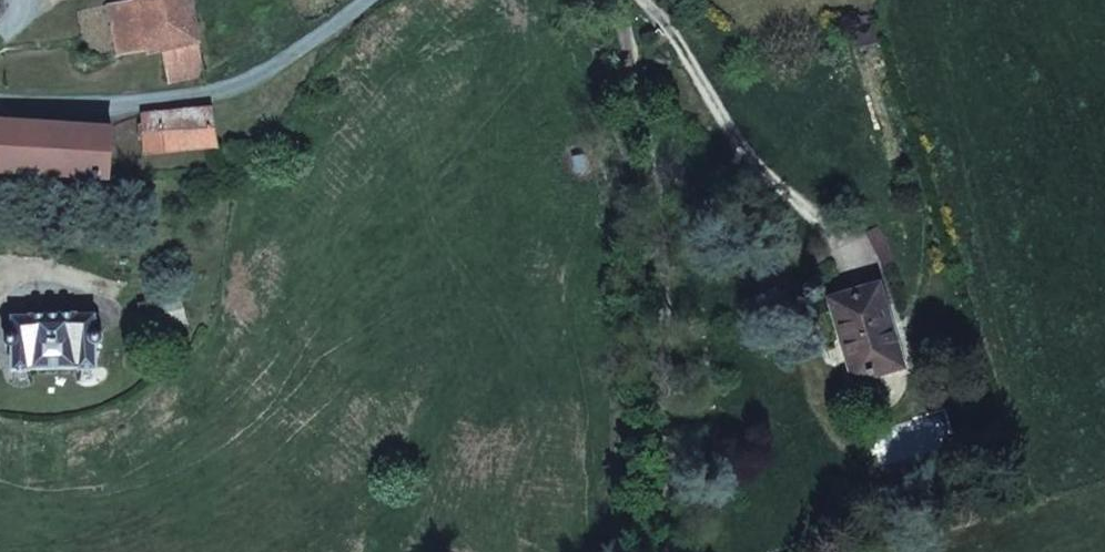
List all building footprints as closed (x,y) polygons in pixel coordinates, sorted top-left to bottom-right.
[(200,45),(192,0),(134,0),(110,6),(121,57),(166,52),(200,45)] [(856,30),(860,46),(876,42),(871,26),(856,30)] [(166,52),(169,84),(205,77),(200,45),(166,52)] [(164,114),(143,117),(145,153),(214,147),(211,110),(164,115),(164,114)] [(108,178),(112,128),(0,121),(0,171),(108,178)] [(879,228),(868,233),(885,268),(897,262),(879,228)] [(878,286),(832,300),(856,379),(902,366),(878,286)] [(13,345),(14,370),(96,369),(96,343),(98,343),(102,341),(102,336),(100,333),(96,332),(96,317),(77,317),(77,316),(31,317),(31,318),(13,318),(13,334),(11,334),(7,337),(7,341),(9,344),(13,345)] [(881,487),(874,489),(880,507),(887,506),(881,487)]
